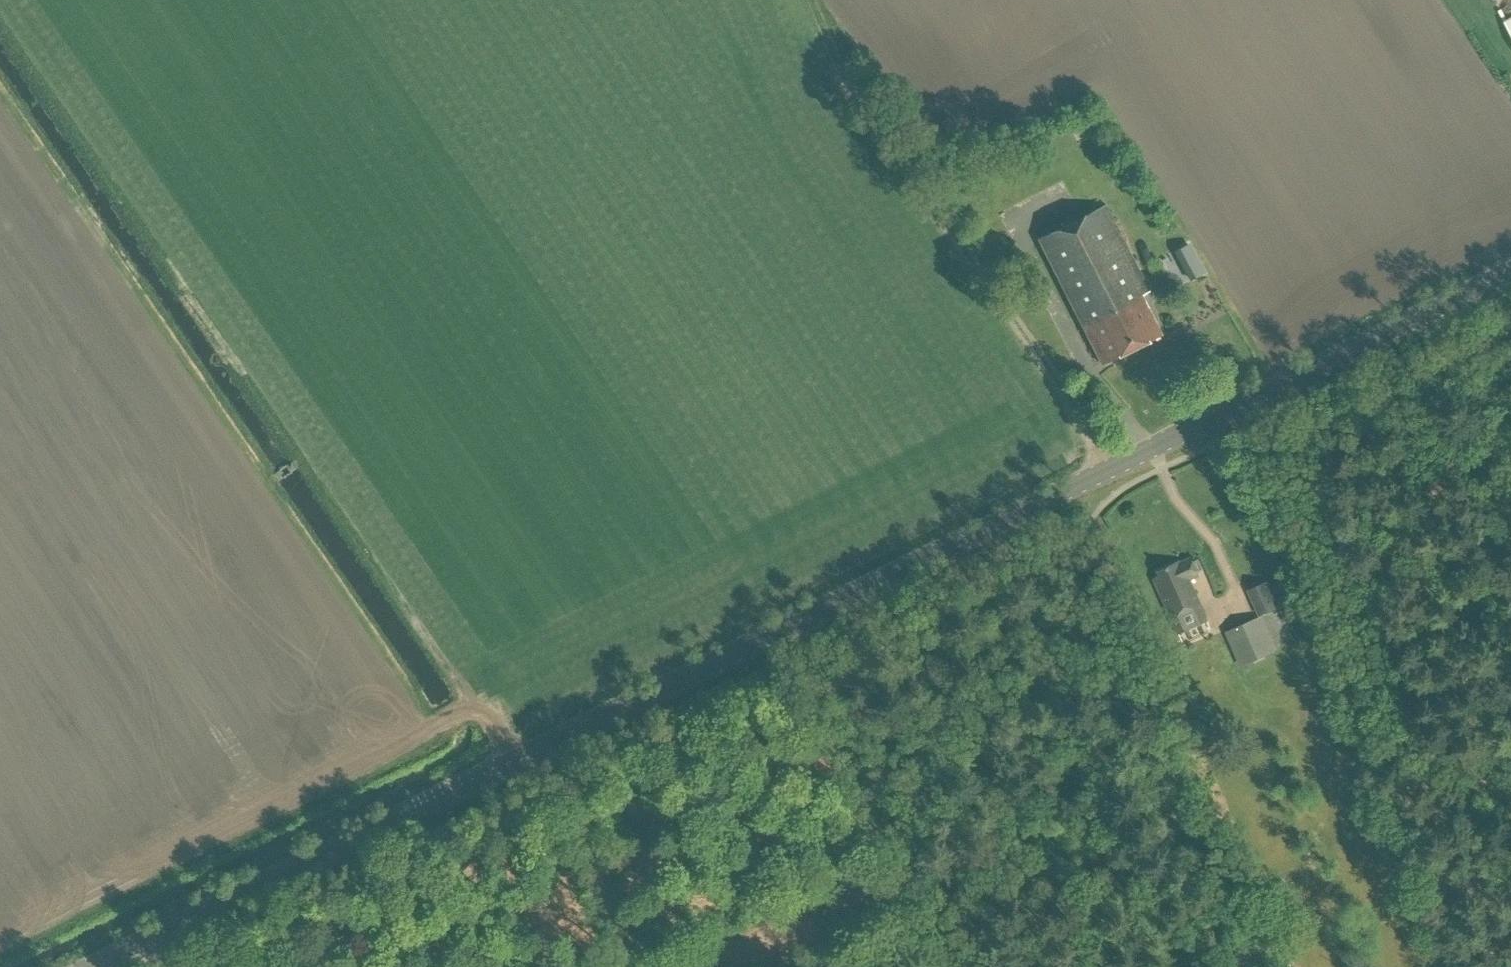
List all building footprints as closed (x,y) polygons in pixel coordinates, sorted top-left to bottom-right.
[(1038,238),(1101,364),(1161,334),(1141,295),(1149,291),(1105,204),(1038,238)] [(1177,250),(1192,281),(1210,272),(1195,241),(1177,250)] [(1154,573),(1156,578),(1148,582),(1165,618),(1196,604),(1186,582),(1196,577),(1188,559),(1177,564),(1177,563),(1154,573)] [(1284,570),(1277,573),(1279,580),(1277,581),(1282,590),(1291,585),(1284,570)] [(1267,580),(1248,589),(1259,614),(1278,605),(1267,580)] [(1247,621),(1236,626),(1248,652),(1259,647),(1247,621)]
